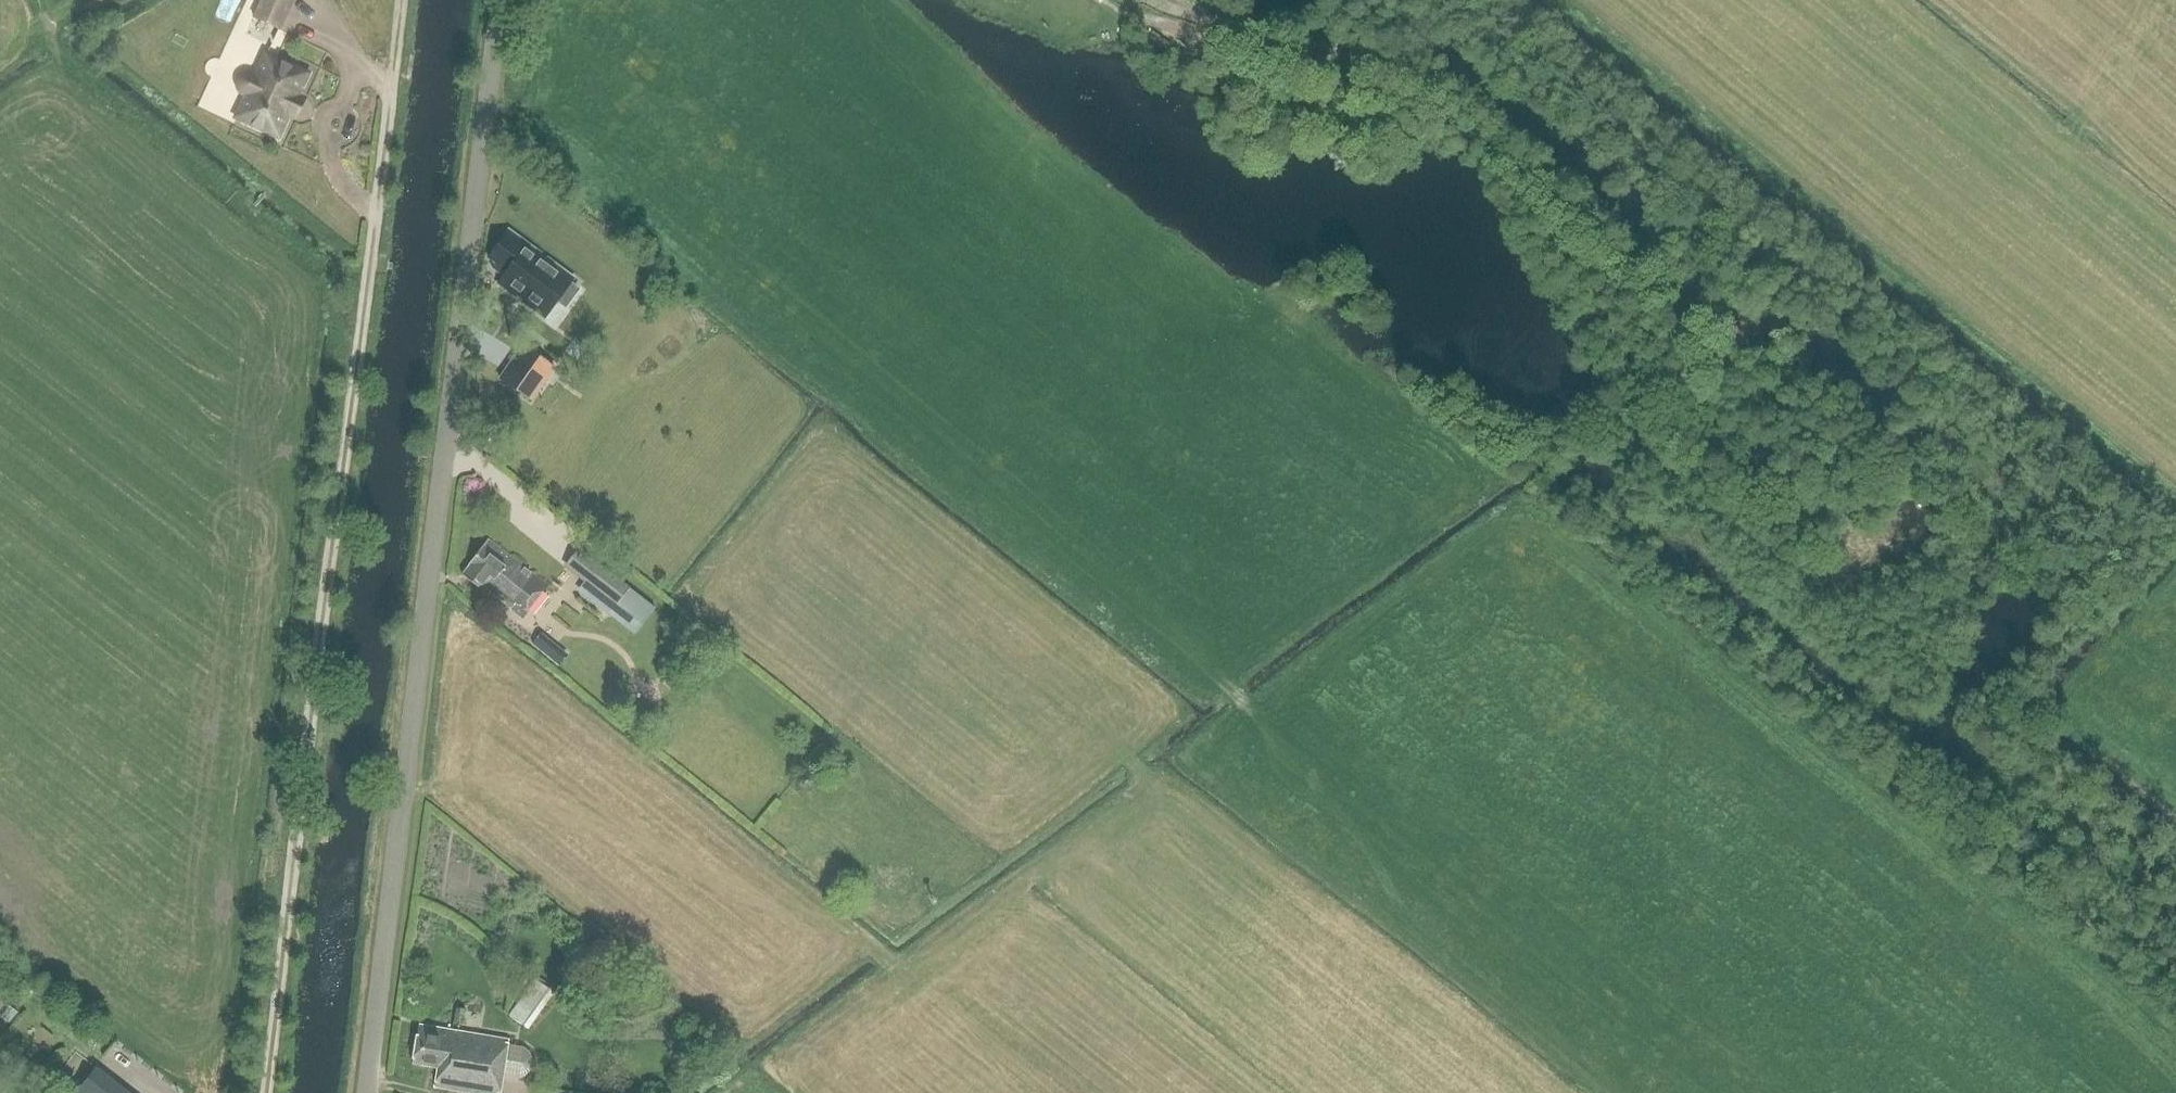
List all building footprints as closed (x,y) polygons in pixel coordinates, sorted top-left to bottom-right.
[(295,0),(264,0),(255,19),(281,31),(295,0)] [(257,78),(254,77),(252,76),(249,76),(247,76),(244,77),(242,79),(241,81),(240,84),(240,87),(241,89),(242,91),(244,93),(246,95),(258,101),(248,123),(280,138),(290,115),(293,117),(302,99),(299,97),(309,75),(268,56),(257,78)] [(505,239),(485,267),(492,272),(489,276),(500,284),(494,293),(513,307),(515,305),(518,307),(517,309),(540,325),(569,284),(546,268),(544,271),(537,266),(539,263),(505,239)] [(521,350),(496,385),(527,407),(552,371),(521,350)] [(485,594),(488,590),(523,617),(548,585),(488,540),(470,563),(472,565),(463,577),(485,594)] [(613,607),(606,615),(633,636),(655,608),(578,546),(562,566),(613,607)] [(533,645),(564,660),(570,647),(540,632),(533,645)] [(553,990),(534,977),(507,1014),(526,1027),(553,990)] [(465,1007),(455,1005),(452,1020),(462,1021),(465,1007)] [(419,1026),(412,1064),(438,1068),(435,1087),(473,1092),(498,1092),(501,1076),(518,1078),(522,1077),(525,1075),(528,1073),(530,1070),(531,1066),(532,1062),(531,1059),(530,1055),(529,1051),(527,1049),(524,1047),(523,1047),(506,1044),(506,1040),(419,1026)] [(75,1092),(128,1092),(94,1067),(75,1092)]
